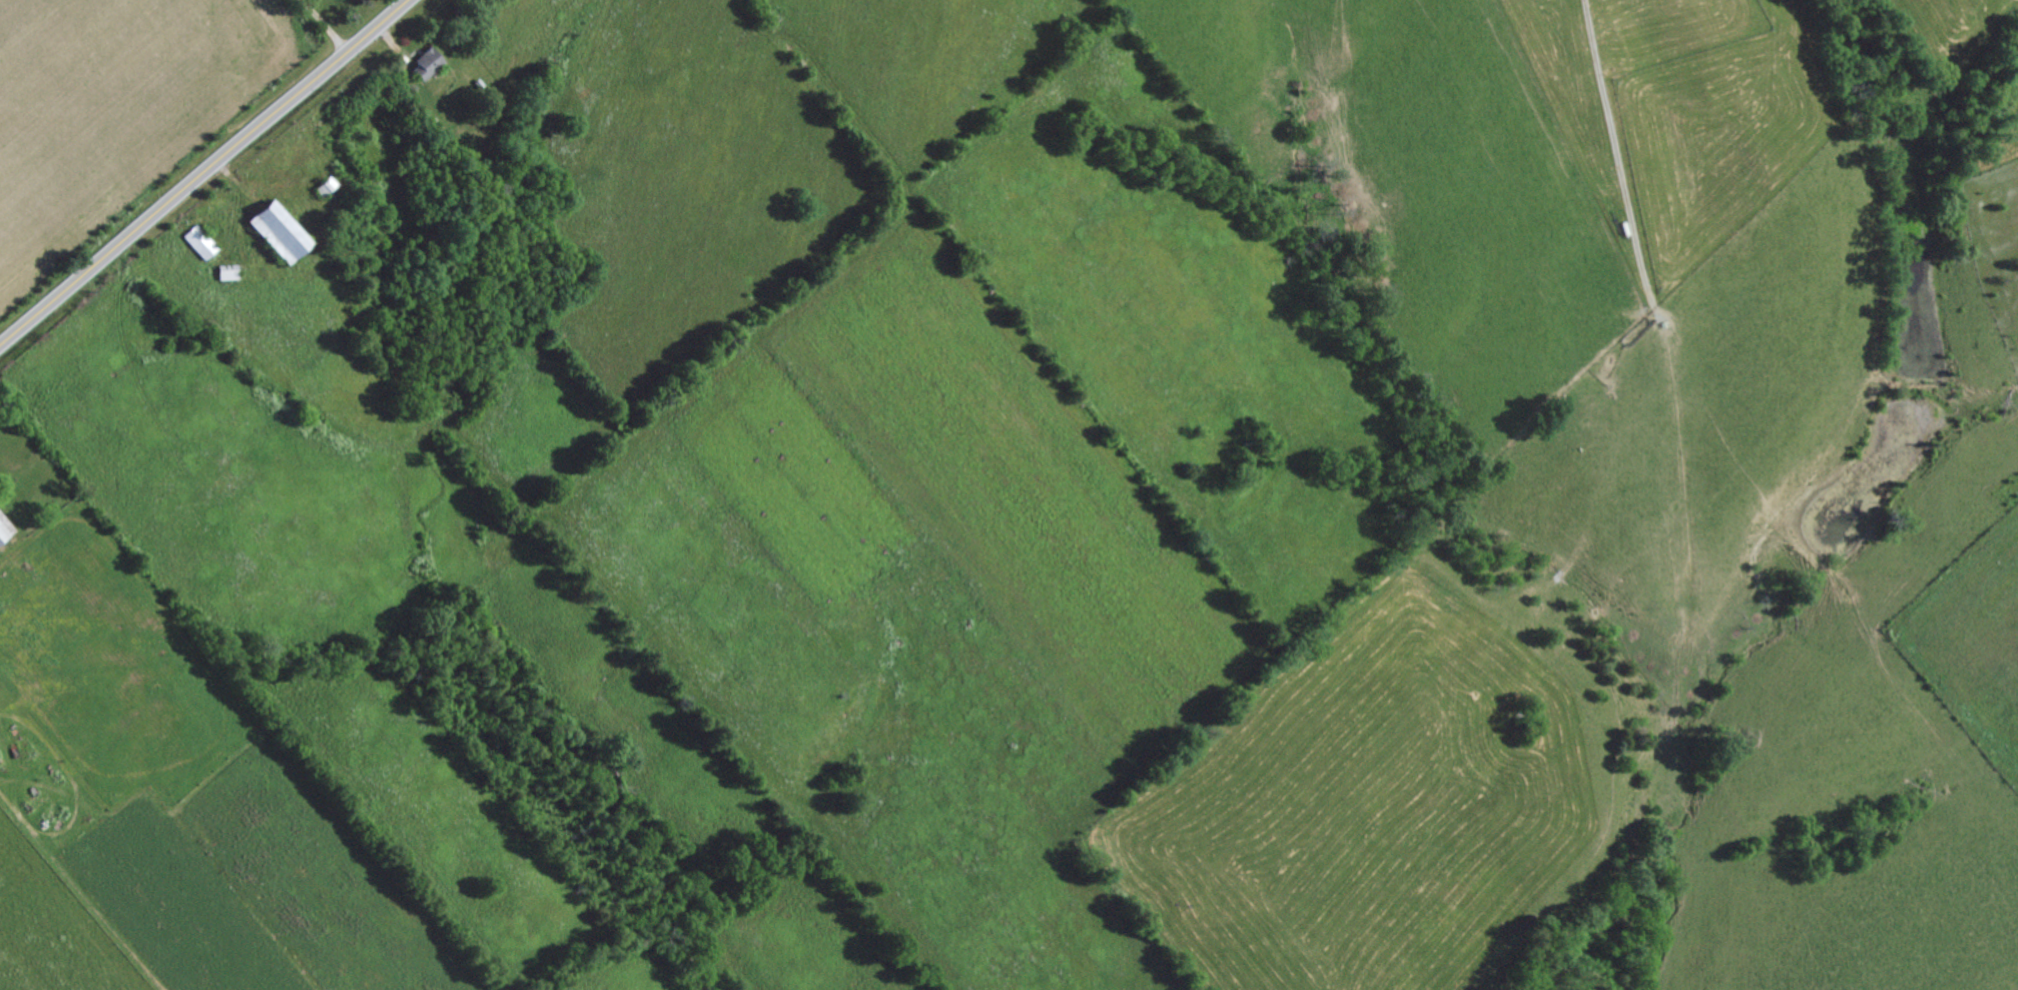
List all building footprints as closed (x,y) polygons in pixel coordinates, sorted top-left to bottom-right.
[(406,63),(420,80),(443,61),(429,44),(406,63)] [(312,241),(271,198),(247,220),(288,263),(312,241)] [(0,511),(0,538),(13,528),(0,511)]
